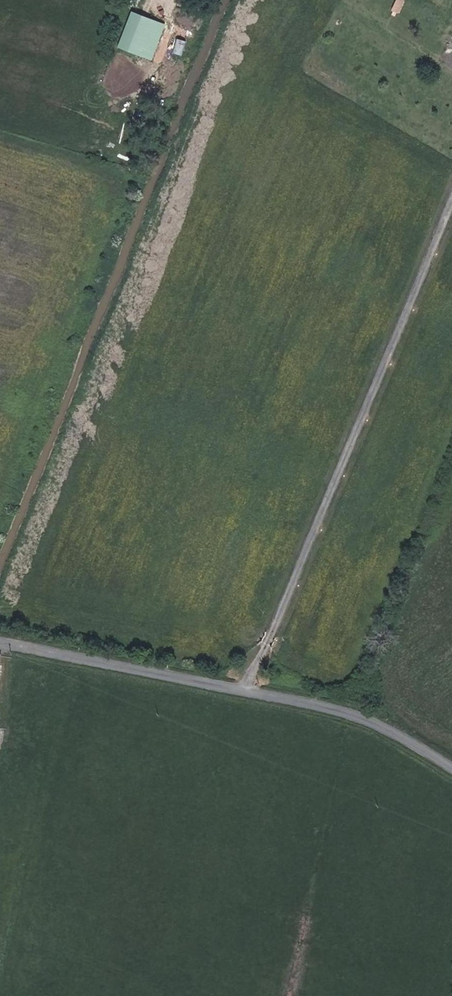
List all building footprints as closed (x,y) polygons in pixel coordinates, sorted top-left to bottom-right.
[(405,0),(398,0),(394,9),(400,11),(405,0)] [(385,11),(388,3),(383,1),(379,8),(385,11)] [(133,10),(120,47),(142,55),(156,18),(133,10)]
